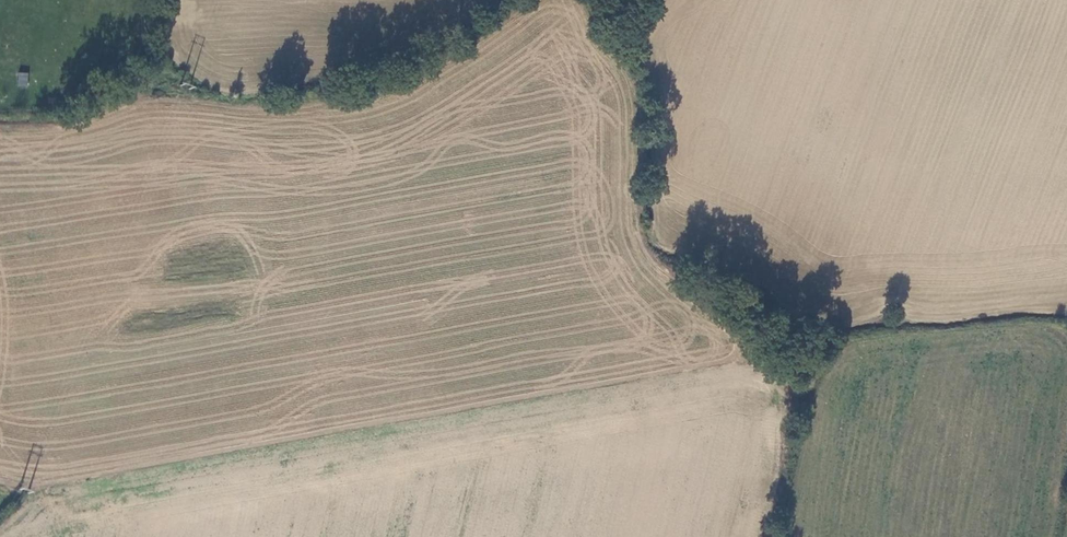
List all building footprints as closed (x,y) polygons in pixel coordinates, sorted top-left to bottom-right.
[(27,86),(28,72),(17,72),(16,85),(27,86)]
